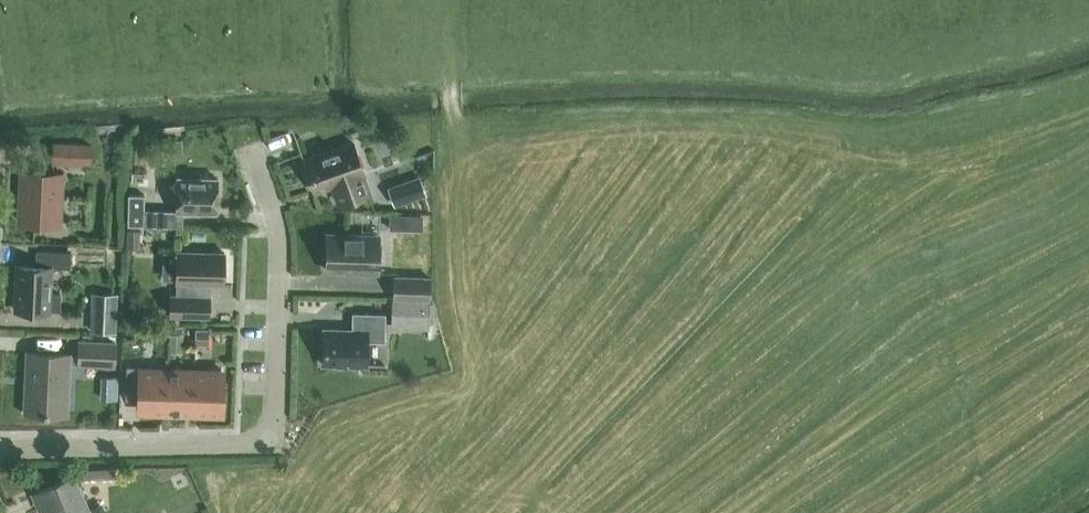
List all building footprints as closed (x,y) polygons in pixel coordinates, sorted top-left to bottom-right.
[(167,139),(167,150),(183,150),(183,138),(167,139)] [(368,171),(356,140),(307,158),(318,189),(336,183),(342,201),(372,191),(366,172),(368,171)] [(90,163),(91,145),(53,143),(52,161),(90,163)] [(59,223),(61,175),(22,173),(20,221),(59,223)] [(131,224),(187,225),(188,209),(220,210),(221,176),(180,175),(179,209),(155,208),(148,207),(148,193),(132,192),(131,224)] [(429,193),(429,192),(423,175),(393,186),(400,204),(429,193)] [(398,230),(398,215),(388,214),(387,229),(398,230)] [(139,231),(128,231),(127,243),(139,244),(139,231)] [(383,233),(330,232),(329,267),(363,268),(363,271),(382,271),(383,233)] [(181,252),(169,251),(168,277),(180,277),(180,280),(181,280),(181,294),(174,293),(174,314),(213,315),(213,294),(211,294),(211,281),(227,282),(228,251),(181,249),(181,252)] [(71,252),(36,251),(35,266),(18,265),(16,310),(48,311),(59,312),(60,294),(49,294),(50,267),(70,268),(71,252)] [(433,276),(395,275),(395,299),(432,300),(433,276)] [(116,295),(92,293),(90,332),(115,333),(116,295)] [(429,302),(393,301),(392,322),(429,323),(429,302)] [(389,312),(356,311),(355,328),(327,327),(326,362),(370,363),(371,339),(389,340),(389,312)] [(173,332),(173,323),(160,323),(160,332),(173,332)] [(187,324),(173,323),(173,332),(186,333),(187,324)] [(199,327),(199,336),(213,336),(213,327),(199,327)] [(78,364),(114,365),(115,343),(79,341),(78,355),(78,364)] [(78,355),(69,355),(69,354),(27,352),(24,412),(66,414),(69,363),(78,364),(78,355)] [(126,365),(125,399),(126,399),(126,397),(140,398),(140,399),(140,411),(167,411),(168,367),(141,366),(126,365)] [(168,367),(167,411),(193,412),(194,368),(168,367)] [(194,368),(193,412),(220,413),(221,368),(194,368)] [(113,479),(113,467),(82,468),(83,480),(113,479)] [(72,476),(33,493),(41,510),(47,507),(50,512),(89,512),(72,476)]
